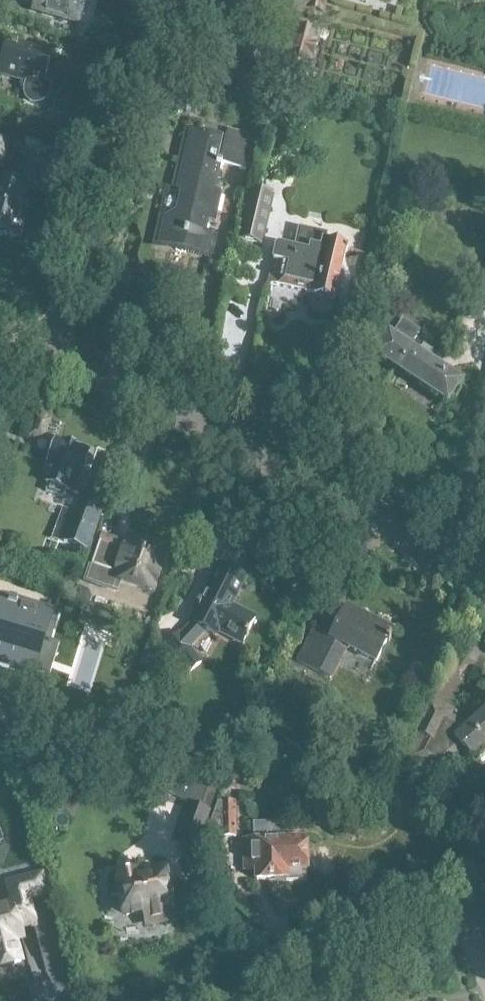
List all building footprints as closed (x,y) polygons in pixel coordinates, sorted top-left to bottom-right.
[(36,7),(35,9),(80,22),(86,0),(28,0),(27,4),(36,7)] [(325,15),(329,0),(296,0),(292,12),(315,18),(316,13),(325,15)] [(311,70),(321,33),(317,32),(319,26),(298,20),(297,26),(295,26),(288,65),(311,70)] [(0,59),(0,73),(26,81),(24,88),(23,93),(25,98),(28,102),(33,104),(38,105),(43,103),(47,100),(49,96),(54,79),(46,77),(52,55),(6,41),(0,59)] [(203,106),(188,103),(186,112),(201,116),(203,106)] [(165,218),(159,243),(207,254),(212,234),(205,233),(208,220),(216,222),(221,196),(214,194),(220,168),(221,168),(222,165),(246,171),(252,145),(191,131),(177,190),(182,191),(177,211),(165,218)] [(0,133),(0,173),(1,174),(12,136),(0,133)] [(35,190),(0,179),(0,232),(21,238),(35,190)] [(272,196),(249,191),(238,239),(261,244),(272,196)] [(276,247),(268,283),(314,294),(314,295),(334,300),(346,247),(313,241),(313,237),(311,231),(307,227),(301,226),(296,228),(292,232),(288,250),(276,247)] [(358,340),(377,352),(375,355),(449,404),(451,401),(455,400),(461,393),(460,388),(463,383),(428,360),(431,354),(414,343),(421,332),(403,320),(399,325),(392,337),(389,334),(370,321),(358,340)] [(50,418),(39,414),(30,440),(41,443),(50,418)] [(64,491),(74,494),(89,449),(56,438),(48,464),(50,465),(44,484),(48,485),(46,492),(62,497),(64,491)] [(74,511),(70,510),(59,542),(89,552),(107,502),(80,493),(74,511)] [(113,588),(116,578),(153,591),(166,551),(128,538),(125,548),(100,540),(92,564),(100,567),(95,582),(113,588)] [(205,633),(217,639),(219,634),(242,646),(258,616),(234,604),(248,579),(220,565),(189,625),(181,634),(179,632),(165,644),(190,675),(204,663),(192,648),(205,633)] [(72,596),(89,604),(92,597),(89,590),(76,585),(72,596)] [(3,597),(0,606),(0,645),(22,652),(17,667),(35,672),(53,610),(36,605),(34,610),(17,605),(18,602),(3,597)] [(79,620),(89,624),(97,609),(86,604),(79,620)] [(336,616),(324,647),(348,657),(353,648),(363,653),(378,623),(354,611),(349,624),(336,616)] [(296,621),(280,652),(300,663),(316,631),(296,621)] [(448,758),(461,746),(472,757),(484,745),(484,711),(470,725),(452,716),(455,710),(429,697),(401,751),(414,758),(415,757),(447,772),(453,760),(448,758)] [(143,736),(131,733),(127,744),(139,748),(143,736)] [(211,784),(189,777),(181,799),(203,806),(211,784)] [(238,837),(237,801),(219,801),(222,838),(238,837)] [(188,803),(185,813),(208,821),(211,811),(210,811),(189,803),(188,803)] [(307,841),(284,841),(284,834),(271,834),(272,841),(244,842),(244,860),(256,860),(256,881),(286,880),(286,882),(308,882),(307,841)] [(116,880),(108,881),(111,897),(117,896),(120,916),(122,916),(122,920),(143,916),(145,929),(172,924),(169,911),(175,910),(166,866),(116,876),(116,880)] [(52,897),(45,870),(4,881),(9,902),(0,905),(0,970),(25,964),(20,943),(26,941),(23,930),(31,928),(31,929),(39,927),(33,902),(52,897)]
